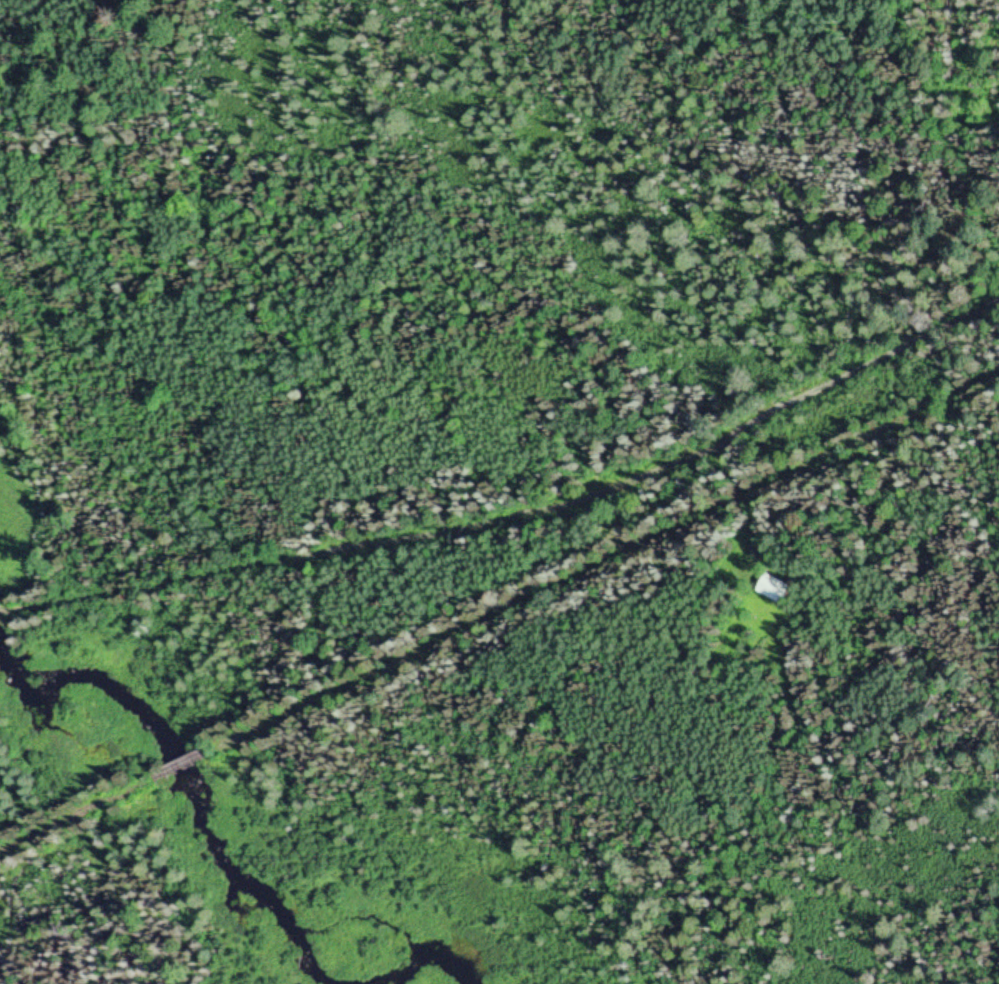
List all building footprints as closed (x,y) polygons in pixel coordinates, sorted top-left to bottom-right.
[(758,590),(782,606),(793,589),(769,573),(758,590)]
